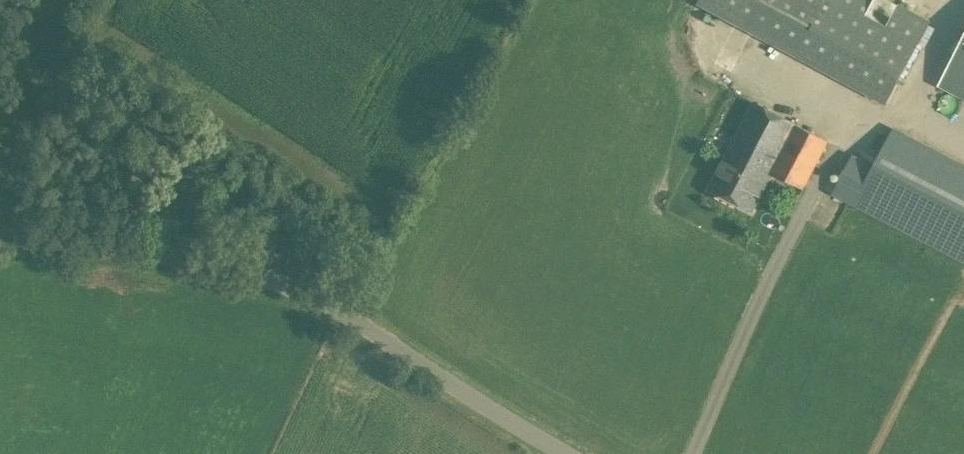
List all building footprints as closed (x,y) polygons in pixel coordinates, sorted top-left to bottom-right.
[(928,21),(889,0),(699,0),(698,2),(886,102),(928,21)] [(938,86),(963,100),(963,35),(938,86)] [(803,187),(827,140),(754,102),(710,189),(752,211),(772,171),(803,187)] [(895,128),(875,166),(852,153),(831,194),(963,263),(963,164),(895,128)]
